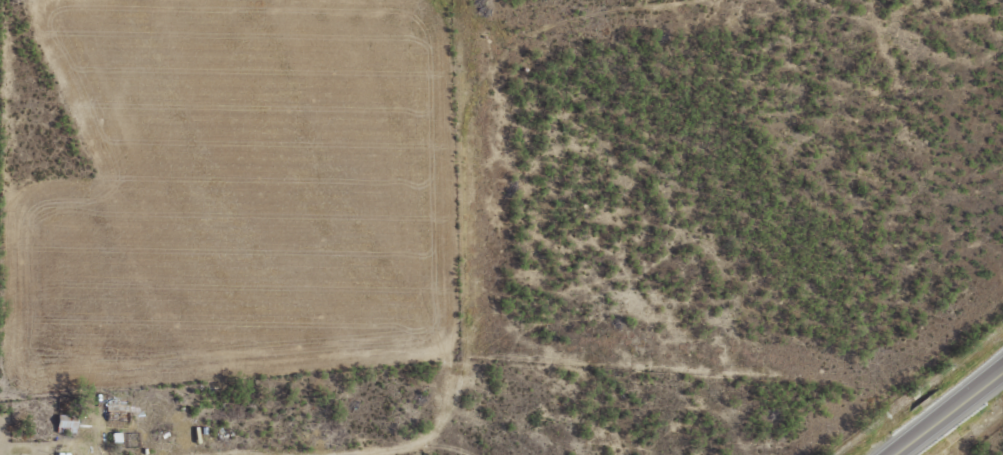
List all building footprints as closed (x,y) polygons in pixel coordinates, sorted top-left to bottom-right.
[(131,399),(108,399),(107,422),(131,423),(131,399)] [(57,431),(76,434),(79,417),(60,414),(57,431)]
